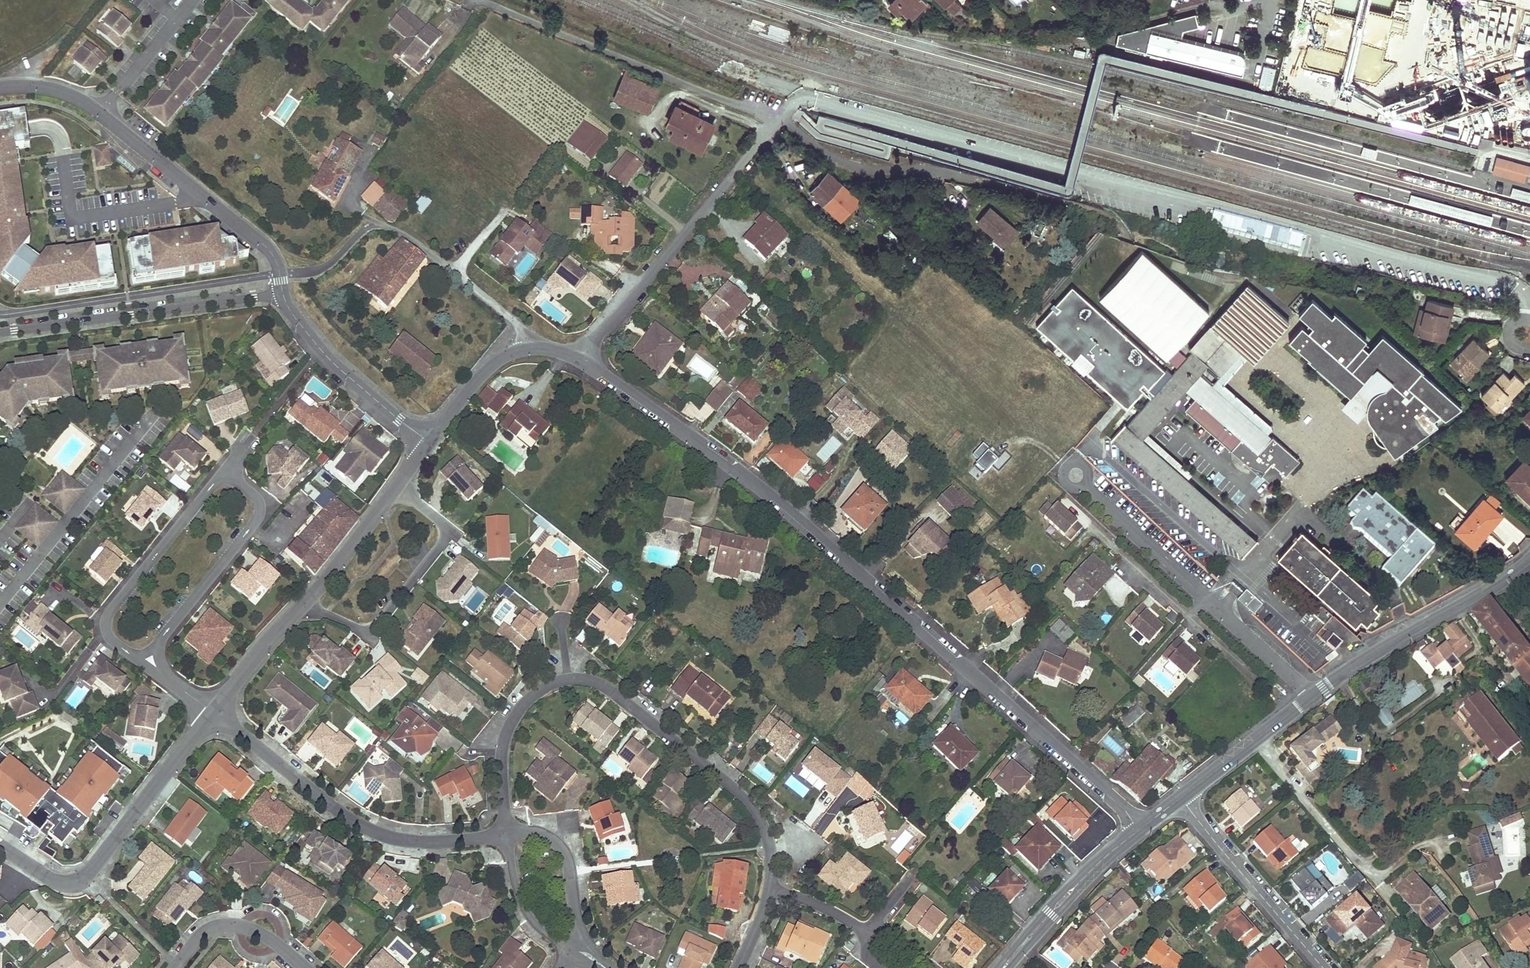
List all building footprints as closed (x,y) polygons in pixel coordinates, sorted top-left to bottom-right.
[(331,22),(340,10),(338,8),(344,0),(326,0),(311,18),(288,0),(265,0),(279,11),(277,13),(289,23),(291,21),(302,30),(308,22),(319,32),(328,20),(331,22)] [(906,13),(910,17),(920,7),(924,12),(931,6),(925,0),(894,0),(889,6),(897,13),(902,8),(906,13)] [(958,18),(966,10),(955,0),(938,0),(952,13),(953,13),(955,15),(953,17),(955,19),(957,17),(958,18)] [(253,15),(243,7),(238,13),(234,18),(226,11),(222,17),(224,19),(216,28),(213,31),(214,32),(211,34),(209,32),(200,43),(202,45),(193,56),(196,58),(194,61),(193,60),(190,63),(191,64),(189,67),(187,65),(178,76),(175,74),(166,85),(169,87),(167,90),(166,89),(163,92),(164,93),(156,102),(154,100),(149,106),(157,113),(153,118),(164,126),(194,89),(196,91),(221,60),(219,58),(253,15)] [(226,11),(234,18),(238,13),(230,7),(226,11)] [(426,29),(403,10),(394,21),(417,40),(401,60),(414,71),(421,62),(438,43),(424,31),(426,29)] [(961,21),(968,13),(966,10),(958,18),(961,21)] [(102,25),(96,31),(116,47),(121,41),(119,39),(124,33),(121,30),(126,23),(114,13),(103,26),(102,25)] [(1198,27),(1195,14),(1117,34),(1115,44),(1213,68),(1241,75),(1244,65),(1244,63),(1244,62),(1244,60),(1243,59),(1243,57),(1242,57),(1241,55),(1240,54),(1238,53),(1236,53),(1181,39),(1183,31),(1198,27)] [(417,40),(394,21),(390,26),(407,41),(395,55),(401,60),(417,40)] [(129,26),(126,23),(121,30),(124,33),(129,26)] [(424,31),(438,43),(442,37),(429,26),(426,29),(424,31)] [(1035,47),(1050,50),(1053,36),(1038,36),(1035,47)] [(106,59),(87,43),(81,50),(83,51),(73,64),(85,74),(90,67),(93,70),(98,64),(101,66),(106,59)] [(418,75),(426,66),(421,62),(414,71),(418,75)] [(1257,85),(1269,88),(1276,68),(1263,64),(1257,85)] [(90,67),(85,74),(88,76),(93,70),(90,67)] [(655,92),(628,81),(629,77),(632,72),(626,70),(615,99),(647,112),(655,92)] [(657,89),(629,77),(628,81),(655,92),(657,89)] [(705,139),(704,138),(702,137),(704,133),(707,134),(712,125),(695,116),(698,109),(679,100),(666,129),(673,132),(671,135),(700,149),(705,139)] [(157,113),(149,106),(145,111),(153,118),(157,113)] [(41,261),(39,264),(22,251),(25,248),(30,241),(26,237),(28,234),(27,233),(23,230),(22,223),(25,223),(25,219),(24,217),(24,216),(22,216),(21,216),(20,216),(18,216),(17,210),(24,210),(22,202),(20,202),(15,165),(17,165),(17,161),(16,153),(9,154),(9,149),(15,148),(26,147),(25,141),(30,141),(29,128),(28,119),(22,119),(22,114),(0,117),(0,273),(2,273),(7,272),(23,284),(24,290),(24,292),(39,290),(40,293),(55,291),(108,283),(108,281),(114,280),(110,251),(87,254),(87,251),(79,252),(80,258),(75,259),(74,253),(69,253),(68,254),(67,255),(66,256),(66,257),(59,258),(56,255),(54,253),(51,257),(47,253),(41,261)] [(567,144),(589,161),(606,140),(584,123),(567,144)] [(336,140),(311,188),(332,205),(360,153),(345,145),(348,139),(340,134),(337,141),(336,140)] [(384,139),(376,134),(371,143),(379,148),(384,139)] [(154,139),(162,145),(165,141),(158,135),(154,139)] [(1377,150),(1363,146),(1360,156),(1375,160),(1377,150)] [(109,147),(101,148),(103,166),(111,165),(110,157),(109,147)] [(608,177),(622,188),(627,182),(641,165),(626,154),(608,177)] [(842,185),(828,173),(822,180),(817,186),(810,192),(822,204),(837,189),(855,205),(858,201),(842,185)] [(817,186),(822,180),(819,177),(816,180),(813,183),(817,186)] [(372,207),(390,188),(379,179),(361,199),(372,207)] [(1512,187),(1512,189),(1511,192),(1510,195),(1510,197),(1529,202),(1529,192),(1512,187)] [(372,207),(379,214),(387,221),(392,224),(397,219),(409,205),(390,188),(372,207)] [(1493,216),(1410,193),(1408,203),(1490,226),(1491,225),(1492,221),(1493,217),(1493,216)] [(412,208),(416,211),(420,215),(430,203),(422,196),(412,208)] [(1003,243),(1009,237),(1015,230),(990,208),(987,212),(978,222),(1003,243)] [(601,254),(607,254),(607,251),(607,238),(621,238),(621,251),(621,254),(628,254),(632,248),(632,222),(629,216),(621,216),(621,222),(610,222),(610,226),(600,226),(600,210),(580,210),(580,211),(569,211),(569,220),(580,220),(580,226),(591,226),(591,236),(595,236),(595,249),(601,254)] [(763,218),(756,225),(758,227),(751,234),(745,242),(764,260),(785,239),(763,218)] [(1036,234),(1041,235),(1045,222),(1040,220),(1036,234)] [(516,223),(491,255),(502,264),(511,251),(513,253),(516,255),(523,246),(525,244),(536,253),(550,234),(534,222),(527,231),(516,223)] [(135,249),(131,250),(134,275),(138,274),(139,279),(184,273),(199,271),(214,269),(239,265),(236,248),(233,245),(220,247),(218,233),(183,238),(182,238),(181,240),(180,241),(180,243),(180,244),(174,245),(174,241),(165,242),(165,240),(134,244),(135,249)] [(179,236),(165,238),(165,240),(165,242),(174,241),(174,245),(180,244),(180,243),(179,236)] [(402,241),(393,251),(384,262),(380,258),(373,267),(372,266),(357,286),(386,308),(424,259),(402,241)] [(525,244),(523,246),(534,255),(536,253),(525,244)] [(25,248),(22,251),(39,264),(41,261),(25,248)] [(511,251),(502,264),(504,265),(513,253),(511,251)] [(1197,310),(1209,281),(1139,254),(1130,276),(1172,293),(1169,299),(1197,310)] [(567,257),(546,284),(554,290),(561,289),(563,286),(565,284),(568,287),(575,292),(579,286),(590,295),(592,292),(600,283),(588,274),(585,278),(575,271),(578,266),(567,257)] [(789,282),(775,268),(773,270),(787,284),(789,282)] [(7,272),(2,273),(24,290),(23,284),(7,272)] [(138,274),(134,275),(135,283),(185,277),(184,273),(139,279),(138,274)] [(108,283),(55,291),(56,294),(115,286),(114,280),(108,281),(108,283)] [(842,288),(836,281),(833,284),(839,291),(842,288)] [(719,303),(704,318),(721,334),(728,327),(749,305),(727,284),(714,298),(719,303)] [(579,286),(575,292),(586,300),(590,295),(579,286)] [(1165,370),(1072,286),(1055,305),(1060,308),(1057,311),(1053,308),(1036,326),(1074,361),(1081,353),(1093,364),(1086,371),(1127,409),(1143,391),(1145,394),(1151,398),(1154,395),(1149,390),(1148,389),(1158,378),(1162,374),(1165,370)] [(1250,463),(1260,476),(1271,463),(1285,475),(1299,460),(1272,436),(1270,438),(1266,434),(1208,383),(1197,374),(1203,367),(1213,377),(1216,373),(1217,374),(1239,350),(1247,357),(1253,362),(1288,321),(1247,286),(1190,349),(1189,348),(1174,365),(1177,368),(1171,375),(1170,374),(1167,376),(1164,373),(1163,374),(1159,379),(1149,390),(1154,395),(1151,398),(1126,427),(1123,425),(1110,440),(1243,557),(1255,542),(1186,481),(1140,440),(1145,433),(1185,387),(1195,396),(1184,409),(1230,449),(1235,444),(1240,451),(1241,455),(1243,460),(1247,462),(1250,463)] [(1356,293),(1359,294),(1362,295),(1364,288),(1358,286),(1356,293)] [(1165,328),(1123,290),(1106,308),(1149,346),(1165,328)] [(532,302),(536,298),(530,293),(523,301),(530,306),(532,303),(532,302)] [(699,313),(704,318),(719,303),(714,298),(711,300),(699,313)] [(1385,438),(1396,454),(1437,424),(1433,419),(1439,414),(1444,419),(1461,407),(1420,371),(1421,370),(1381,335),(1368,350),(1361,345),(1366,340),(1334,313),(1331,317),(1311,299),(1297,315),(1311,327),(1307,332),(1301,326),(1288,341),(1307,358),(1306,359),(1349,397),(1354,391),(1367,403),(1366,406),(1366,408),(1366,411),(1366,413),(1366,415),(1370,414),(1371,426),(1385,438)] [(1440,341),(1446,315),(1447,316),(1450,305),(1427,300),(1425,310),(1418,335),(1440,341)] [(1418,335),(1425,310),(1420,309),(1414,334),(1418,335)] [(1444,341),(1450,316),(1447,316),(1446,315),(1440,341),(1444,341)] [(644,340),(634,353),(636,355),(632,360),(656,378),(680,346),(654,326),(647,335),(649,337),(646,341),(644,340)] [(728,327),(721,334),(725,339),(732,332),(728,327)] [(437,363),(403,335),(386,356),(388,359),(391,355),(399,361),(422,380),(437,363)] [(273,378),(267,382),(272,389),(289,376),(284,370),(291,365),(284,357),(282,354),(281,352),(269,337),(252,350),(262,363),(273,378)] [(175,341),(176,346),(184,345),(185,349),(187,349),(185,339),(175,341)] [(1477,367),(1489,354),(1473,339),(1450,363),(1462,374),(1473,363),(1477,367)] [(150,390),(156,389),(160,388),(160,386),(164,385),(164,387),(165,386),(182,384),(190,383),(189,378),(189,374),(190,374),(190,370),(188,370),(186,358),(188,357),(187,353),(185,354),(185,349),(184,345),(176,346),(160,348),(159,348),(159,349),(155,350),(155,347),(150,348),(145,349),(145,350),(135,351),(135,350),(129,351),(125,352),(125,354),(121,354),(121,353),(120,353),(104,356),(96,357),(96,361),(98,370),(102,370),(103,381),(99,381),(100,390),(101,395),(109,394),(125,392),(126,392),(126,390),(130,390),(130,392),(134,392),(140,391),(139,390),(140,390),(150,388),(150,390)] [(93,352),(95,362),(96,361),(96,357),(104,356),(103,350),(93,352)] [(1247,357),(1239,350),(1217,374),(1216,373),(1213,377),(1208,383),(1266,434),(1272,428),(1223,384),(1247,357)] [(93,352),(67,355),(69,365),(95,362),(93,352)] [(57,356),(58,362),(66,361),(67,365),(69,365),(67,355),(57,356)] [(396,363),(397,362),(399,361),(391,355),(388,359),(393,363),(394,361),(396,363)] [(11,370),(7,375),(5,373),(1,378),(0,378),(0,414),(2,415),(0,417),(0,419),(7,424),(10,426),(15,420),(25,407),(28,405),(30,404),(36,403),(36,404),(38,404),(42,404),(42,401),(46,401),(46,402),(47,402),(63,400),(71,399),(70,394),(69,385),(65,386),(64,375),(68,374),(67,365),(66,361),(58,362),(42,364),(41,364),(41,365),(37,365),(37,363),(32,363),(31,364),(31,365),(25,366),(24,366),(24,369),(16,370),(11,370)] [(1203,367),(1197,374),(1208,383),(1213,377),(1203,367)] [(1502,402),(1505,404),(1524,384),(1514,374),(1509,379),(1503,373),(1481,395),(1488,403),(1496,409),(1502,402)] [(737,390),(741,394),(745,398),(757,384),(748,377),(737,390)] [(182,384),(183,389),(193,388),(191,378),(189,378),(190,383),(182,384)] [(734,390),(740,382),(736,379),(730,386),(732,388),(734,390)] [(730,391),(725,387),(720,383),(704,402),(715,412),(734,390),(732,388),(730,391)] [(749,402),(761,388),(757,384),(745,398),(749,402)] [(99,390),(100,400),(110,399),(109,394),(101,395),(100,390),(99,390)] [(249,408),(243,391),(208,405),(216,424),(233,418),(231,414),(249,408)] [(497,397),(493,394),(487,400),(492,404),(488,409),(497,417),(501,411),(505,406),(512,398),(503,391),(497,397)] [(852,400),(842,391),(825,410),(838,421),(833,426),(843,435),(848,430),(861,441),(877,423),(869,416),(864,421),(847,406),(852,400)] [(71,399),(63,400),(63,405),(73,404),(72,394),(70,394),(71,399)] [(301,399),(290,413),(326,442),(332,434),(340,424),(342,422),(321,406),(319,409),(317,412),(313,408),(301,399)] [(1505,404),(1502,402),(1496,409),(1498,411),(1505,404)] [(516,439),(522,432),(536,444),(549,428),(525,408),(518,403),(512,411),(508,416),(500,426),(516,439)] [(1496,409),(1488,403),(1485,406),(1495,415),(1498,411),(1496,409)] [(760,435),(759,433),(758,432),(764,426),(738,405),(725,421),(753,444),(760,435)] [(512,411),(505,406),(501,411),(508,416),(512,411)] [(231,414),(233,418),(250,411),(249,408),(231,414)] [(1529,421),(1523,415),(1520,419),(1529,428),(1529,422),(1529,421)] [(10,426),(7,424),(5,425),(14,431),(19,423),(15,420),(10,426)] [(457,433),(460,429),(462,426),(458,423),(450,434),(458,442),(462,438),(457,433)] [(343,443),(351,433),(340,424),(332,434),(343,443)] [(759,433),(760,435),(766,428),(764,426),(758,432),(759,433)] [(843,435),(833,426),(831,428),(841,437),(843,435)] [(1385,438),(1371,426),(1393,456),(1396,454),(1385,438)] [(371,432),(364,427),(354,440),(361,446),(354,455),(350,452),(338,467),(355,481),(367,466),(372,470),(389,450),(369,434),(371,432)] [(873,451),(894,470),(911,450),(890,432),(873,451)] [(185,460),(197,469),(209,454),(182,433),(162,458),(177,470),(185,460)] [(1192,475),(1145,433),(1140,440),(1186,481),(1192,475)] [(1529,457),(1529,446),(1522,439),(1517,445),(1523,450),(1529,457)] [(361,446),(354,440),(347,449),(350,452),(354,455),(361,446)] [(801,466),(803,463),(806,460),(789,446),(789,447),(782,441),(768,457),(789,475),(797,466),(799,464),(801,466)] [(974,464),(984,473),(996,460),(987,452),(989,450),(982,444),(971,455),(977,461),(974,464)] [(1240,451),(1235,444),(1230,449),(1260,476),(1250,463),(1247,462),(1243,460),(1241,455),(1240,451)] [(302,455),(305,451),(297,445),(294,449),(302,455)] [(1512,450),(1515,452),(1517,455),(1520,453),(1523,450),(1517,445),(1512,450)] [(289,471),(280,482),(287,488),(298,474),(296,472),(299,469),(301,471),(312,457),(305,451),(302,455),(294,449),(291,453),(283,447),(276,447),(270,455),(271,463),(282,472),(285,468),(289,471)] [(1520,453),(1529,462),(1529,457),(1523,450),(1520,453)] [(321,453),(315,461),(323,467),(329,458),(321,453)] [(460,490),(469,500),(484,487),(464,466),(466,464),(458,456),(442,471),(460,490)] [(1504,477),(1506,479),(1508,477),(1524,461),(1521,459),(1504,477)] [(1519,489),(1518,490),(1529,501),(1529,467),(1524,461),(1508,477),(1520,488),(1519,489)] [(272,473),(282,472),(271,463),(272,473)] [(804,478),(807,481),(810,483),(820,472),(814,467),(804,478)] [(71,480),(69,478),(67,481),(61,475),(44,496),(65,514),(84,490),(71,480)] [(1261,493),(1269,484),(1258,475),(1250,483),(1261,493)] [(1519,489),(1520,488),(1508,477),(1506,479),(1518,490),(1519,489)] [(128,518),(143,529),(159,508),(161,510),(168,502),(149,487),(143,495),(145,497),(128,518)] [(972,505),(959,492),(956,495),(950,489),(936,502),(949,515),(958,507),(964,512),(972,505)] [(883,508),(873,499),(862,490),(841,513),(862,532),(883,508)] [(1433,548),(1374,496),(1370,500),(1360,492),(1344,511),(1353,519),(1367,531),(1363,536),(1389,559),(1408,576),(1433,548)] [(336,497),(290,549),(301,558),(303,560),(316,572),(329,555),(360,516),(336,497)] [(693,506),(681,502),(669,499),(664,518),(689,524),(693,506)] [(1471,544),(1484,529),(1487,532),(1501,516),(1483,500),(1456,531),(1471,544)] [(1047,504),(1039,512),(1044,518),(1052,509),(1047,504)] [(1044,518),(1064,537),(1064,536),(1070,542),(1082,529),(1076,524),(1076,523),(1056,504),(1052,509),(1044,518)] [(17,530),(38,547),(57,524),(36,506),(17,530)] [(958,507),(949,515),(955,521),(964,512),(958,507)] [(1508,509),(1503,514),(1511,523),(1517,518),(1508,509)] [(546,530),(550,525),(538,515),(535,520),(546,530)] [(491,534),(489,534),(490,559),(510,558),(508,516),(488,516),(489,531),(491,531),(491,534)] [(689,524),(664,518),(661,528),(686,535),(689,524)] [(1367,531),(1353,519),(1349,524),(1363,536),(1367,531)] [(531,537),(536,526),(529,523),(524,534),(531,537)] [(926,526),(922,523),(915,530),(919,533),(915,538),(904,549),(910,555),(922,547),(937,561),(951,547),(927,524),(926,526)] [(529,539),(540,547),(549,534),(538,527),(529,539)] [(1487,532),(1484,529),(1471,544),(1474,546),(1487,532)] [(702,530),(696,555),(706,557),(709,546),(710,543),(712,533),(702,530)] [(1368,609),(1370,607),(1372,605),(1378,599),(1326,554),(1324,556),(1318,552),(1321,549),(1320,548),(1301,531),(1277,558),(1355,625),(1360,619),(1366,624),(1375,615),(1368,609)] [(759,574),(767,540),(748,535),(746,541),(745,546),(735,543),(736,539),(712,533),(710,543),(720,545),(719,549),(713,573),(737,580),(740,570),(759,574)] [(107,552),(91,573),(107,585),(123,564),(119,561),(125,555),(109,542),(103,549),(107,552)] [(937,561),(922,547),(910,555),(914,559),(919,555),(932,567),(937,561)] [(548,579),(551,582),(555,584),(578,580),(574,560),(556,563),(556,562),(544,553),(533,568),(541,574),(537,579),(544,584),(548,579)] [(444,580),(438,581),(439,594),(446,600),(459,598),(462,595),(461,588),(468,580),(469,581),(470,580),(479,569),(461,554),(455,561),(457,563),(450,572),(451,576),(447,580),(444,580)] [(1082,597),(1088,603),(1102,587),(1096,581),(1107,569),(1092,556),(1064,586),(1076,597),(1082,597)] [(1398,587),(1408,576),(1389,559),(1379,571),(1398,587)] [(242,577),(240,575),(233,584),(251,599),(262,586),(268,591),(281,575),(262,560),(250,575),(246,572),(242,577)] [(541,574),(533,568),(529,573),(537,579),(541,574)] [(1113,575),(1107,569),(1096,581),(1102,587),(1113,575)] [(548,579),(544,584),(551,589),(555,584),(551,582),(548,579)] [(461,588),(462,595),(472,582),(470,580),(469,581),(468,580),(461,588)] [(996,593),(1002,589),(997,580),(990,584),(996,593)] [(1017,608),(1020,606),(1016,598),(1013,593),(1007,596),(1003,589),(1002,589),(996,593),(990,584),(968,597),(978,615),(991,607),(996,603),(997,606),(995,607),(1007,627),(1023,618),(1017,608)] [(1021,595),(1016,598),(1020,606),(1017,608),(1023,618),(1031,613),(1021,595)] [(1251,602),(1244,608),(1251,615),(1257,608),(1251,602)] [(1474,616),(1524,679),(1529,674),(1529,651),(1492,604),(1491,602),(1486,606),(1474,616)] [(1004,629),(1007,627),(995,607),(997,606),(996,603),(991,607),(1004,629)] [(417,647),(422,651),(446,621),(425,604),(415,617),(418,620),(410,631),(407,629),(398,639),(413,652),(417,647)] [(1139,604),(1124,621),(1148,643),(1161,628),(1143,612),(1146,609),(1139,604)] [(1378,611),(1372,605),(1370,607),(1368,609),(1375,615),(1378,611)] [(42,606),(31,620),(46,631),(43,634),(44,635),(70,656),(80,644),(72,638),(75,635),(74,635),(52,617),(54,615),(42,606)] [(1322,606),(1314,615),(1322,623),(1331,615),(1322,606)] [(626,639),(626,636),(631,629),(621,621),(624,618),(617,612),(613,618),(598,607),(587,621),(601,633),(603,632),(605,629),(611,633),(608,636),(620,646),(626,639)] [(1043,619),(1046,616),(1050,613),(1044,608),(1038,614),(1043,619)] [(545,623),(547,619),(539,612),(535,617),(526,610),(511,629),(504,638),(520,650),(529,639),(536,631),(543,628),(545,623)] [(201,626),(188,641),(202,653),(211,659),(223,644),(219,640),(231,625),(213,611),(203,622),(201,626)] [(621,621),(631,629),(634,626),(624,618),(621,621)] [(44,635),(43,634),(46,631),(31,620),(26,626),(42,638),(44,635)] [(1055,635),(1064,626),(1059,621),(1049,630),(1055,635)] [(504,638),(511,629),(505,624),(498,633),(504,638)] [(1452,671),(1456,676),(1464,669),(1457,660),(1473,648),(1468,642),(1466,643),(1460,635),(1461,634),(1454,624),(1444,631),(1451,641),(1440,649),(1435,643),(1432,646),(1431,646),(1421,654),(1433,669),(1444,660),(1452,671)] [(231,625),(219,640),(223,644),(235,629),(231,625)] [(1060,641),(1070,631),(1064,626),(1055,635),(1060,641)] [(1064,644),(1073,634),(1070,631),(1060,641),(1064,644)] [(1324,643),(1331,635),(1326,631),(1320,639),(1324,643)] [(72,638),(80,644),(84,639),(76,633),(74,635),(75,635),(72,638)] [(316,651),(324,640),(317,635),(312,636),(308,641),(309,646),(316,651)] [(1334,651),(1341,643),(1333,636),(1326,644),(1334,651)] [(1177,638),(1161,655),(1185,677),(1198,662),(1181,646),(1183,644),(1177,638)] [(355,660),(341,649),(341,650),(340,651),(335,648),(325,640),(324,640),(316,651),(311,657),(325,668),(327,666),(341,677),(355,660)] [(202,653),(200,656),(212,665),(227,646),(223,644),(211,659),(202,653)] [(418,655),(422,651),(417,647),(413,652),(418,655)] [(1080,673),(1079,673),(1081,666),(1084,667),(1087,659),(1070,651),(1067,659),(1064,657),(1062,661),(1044,653),(1035,673),(1054,681),(1056,677),(1058,672),(1061,674),(1061,676),(1077,683),(1081,674),(1080,673)] [(485,687),(491,692),(497,697),(501,691),(499,689),(512,672),(487,652),(474,669),(486,679),(489,682),(485,687)] [(361,688),(357,692),(368,704),(380,693),(385,688),(393,697),(407,684),(397,673),(402,668),(389,653),(376,665),(378,666),(381,670),(375,675),(370,674),(369,674),(362,680),(362,681),(361,688)] [(111,662),(103,656),(89,674),(85,680),(92,686),(98,679),(121,697),(132,684),(116,671),(109,666),(111,662)] [(111,662),(109,666),(116,671),(118,668),(111,662)] [(378,666),(369,674),(370,674),(375,675),(381,670),(378,666)] [(0,676),(0,687),(7,705),(13,703),(19,720),(42,711),(35,693),(30,695),(19,668),(0,676)] [(430,676),(420,668),(413,677),(423,684),(430,676)] [(486,679),(474,669),(471,672),(484,682),(486,679)] [(688,669),(686,672),(698,682),(700,678),(688,669)] [(79,676),(85,680),(89,674),(83,670),(79,676)] [(499,689),(501,691),(514,675),(512,672),(499,689)] [(698,682),(686,672),(672,689),(684,699),(686,697),(696,705),(699,702),(702,705),(700,708),(714,719),(729,701),(700,678),(698,682)] [(1056,677),(1075,686),(1077,683),(1061,676),(1061,674),(1058,672),(1056,677)] [(900,704),(915,716),(931,698),(902,673),(888,688),(903,701),(900,704)] [(268,690),(272,694),(285,678),(280,674),(268,690)] [(1196,678),(1191,674),(1187,678),(1192,683),(1196,678)] [(1137,675),(1132,681),(1139,687),(1144,680),(1137,675)] [(285,678),(272,694),(292,710),(286,717),(282,722),(294,732),(317,703),(285,678)] [(352,687),(357,692),(361,688),(362,681),(362,680),(361,679),(352,687)] [(462,700),(465,703),(469,705),(474,699),(458,685),(452,692),(444,685),(437,679),(422,698),(431,706),(433,703),(441,709),(449,716),(458,705),(462,700)] [(444,685),(452,692),(458,685),(450,679),(444,685)] [(1148,687),(1143,683),(1139,687),(1144,692),(1148,687)] [(900,704),(903,701),(888,688),(886,686),(880,692),(897,707),(900,704)] [(136,695),(150,696),(151,688),(137,687),(136,695)] [(370,707),(383,696),(380,693),(368,704),(370,707)] [(1512,751),(1513,753),(1515,755),(1523,750),(1480,695),(1459,711),(1499,761),(1512,751)] [(132,707),(129,727),(135,728),(134,738),(145,740),(147,731),(155,732),(157,723),(154,722),(155,717),(157,718),(160,701),(142,697),(141,701),(138,700),(132,707)] [(438,712),(441,709),(433,703),(431,706),(438,712)] [(596,716),(595,715),(593,714),(594,712),(585,704),(572,721),(605,747),(618,731),(597,714),(596,716)] [(1381,706),(1371,713),(1381,728),(1391,721),(1381,706)] [(403,726),(390,741),(403,751),(407,746),(414,752),(420,757),(432,743),(437,736),(436,735),(425,725),(424,725),(426,724),(405,707),(395,719),(403,726)] [(1122,722),(1125,725),(1128,728),(1144,713),(1138,707),(1122,722)] [(82,724),(62,709),(58,714),(78,729),(82,724)] [(784,761),(798,744),(788,737),(791,733),(768,715),(755,731),(774,746),(779,750),(776,755),(784,761)] [(1335,727),(1326,717),(1287,750),(1296,761),(1305,753),(1310,749),(1314,749),(1324,741),(1324,737),(1335,727)] [(430,719),(425,725),(436,735),(442,728),(430,719)] [(310,742),(324,753),(325,751),(332,757),(334,755),(341,761),(355,744),(340,732),(337,736),(324,725),(310,742)] [(976,756),(963,742),(950,729),(933,746),(959,772),(976,756)] [(101,738),(116,748),(122,740),(107,730),(101,738)] [(147,731),(145,740),(153,741),(155,732),(147,731)] [(116,748),(122,753),(128,745),(122,740),(116,748)] [(537,760),(530,769),(541,778),(537,783),(533,787),(536,789),(544,795),(549,789),(557,796),(575,773),(557,758),(561,753),(544,740),(536,749),(547,758),(542,764),(537,760)] [(631,740),(618,756),(630,766),(628,769),(641,780),(654,763),(641,753),(643,750),(631,740)] [(91,756),(97,748),(91,743),(84,751),(88,755),(89,754),(91,756)] [(771,750),(776,755),(779,750),(774,746),(771,750)] [(5,747),(0,754),(8,760),(9,757),(10,758),(14,754),(5,747)] [(1140,757),(1137,760),(1159,778),(1172,763),(1174,762),(1167,755),(1163,760),(1149,747),(1146,750),(1144,753),(1139,749),(1136,753),(1140,757)] [(97,748),(91,756),(89,754),(88,755),(71,777),(66,783),(61,789),(56,795),(44,785),(38,780),(31,775),(10,758),(9,757),(8,760),(0,754),(0,799),(3,802),(12,808),(20,815),(26,820),(26,821),(41,833),(41,832),(48,824),(51,826),(54,828),(48,835),(54,840),(63,847),(64,846),(74,832),(78,835),(89,820),(88,819),(93,813),(104,798),(119,779),(120,778),(118,777),(124,769),(97,748)] [(643,750),(641,753),(654,763),(656,760),(646,752),(643,750)] [(1119,757),(1130,764),(1135,757),(1124,750),(1119,757)] [(325,751),(324,753),(326,755),(338,765),(341,761),(334,755),(332,757),(325,751)] [(825,788),(837,798),(851,780),(815,751),(802,767),(823,783),(826,786),(825,788)] [(1100,770),(1105,765),(1110,760),(1103,753),(1093,764),(1100,770)] [(1300,764),(1308,757),(1305,753),(1296,761),(1300,764)] [(216,769),(223,759),(219,756),(212,765),(216,769)] [(1300,764),(1295,768),(1310,786),(1321,776),(1315,769),(1317,767),(1308,757),(1300,764)] [(216,769),(212,765),(197,784),(204,789),(217,783),(225,788),(240,800),(254,782),(241,771),(238,775),(229,767),(230,765),(223,759),(216,769)] [(382,799),(384,801),(386,802),(396,801),(400,800),(398,777),(404,770),(391,759),(383,768),(375,770),(368,764),(363,771),(364,779),(370,783),(366,789),(374,795),(377,791),(379,788),(383,791),(381,794),(382,799)] [(1029,781),(1005,760),(1003,762),(1015,772),(1027,783),(1029,781)] [(1107,777),(1116,766),(1110,760),(1105,765),(1100,770),(1107,777)] [(1118,784),(1139,801),(1149,790),(1159,778),(1137,760),(1117,784),(1118,784)] [(1027,783),(1015,772),(1003,762),(989,779),(1013,800),(1027,783)] [(1162,781),(1176,766),(1172,763),(1159,778),(1162,781)] [(238,775),(241,771),(231,764),(230,765),(229,767),(238,775)] [(471,774),(479,772),(477,764),(469,767),(471,774)] [(458,792),(460,796),(462,800),(477,792),(464,767),(434,782),(442,797),(449,794),(457,790),(458,792)] [(123,783),(130,774),(124,769),(118,777),(120,778),(119,779),(123,783)] [(541,778),(530,769),(526,774),(537,783),(541,778)] [(38,780),(41,776),(35,771),(31,775),(38,780)] [(670,811),(681,797),(675,793),(683,783),(685,780),(674,771),(653,797),(670,811)] [(650,772),(646,777),(652,781),(656,776),(650,772)] [(62,779),(66,783),(71,777),(67,773),(62,779)] [(47,781),(41,776),(38,780),(44,785),(47,781)] [(652,781),(646,777),(642,781),(648,786),(652,781)] [(57,786),(61,789),(66,783),(62,779),(57,786)] [(216,799),(225,788),(217,783),(204,789),(216,799)] [(557,796),(549,789),(544,795),(552,802),(557,796)] [(1233,814),(1231,816),(1241,828),(1258,813),(1239,790),(1224,803),(1230,811),(1232,812),(1233,814)] [(270,800),(272,796),(266,791),(260,799),(266,804),(269,799),(270,800)] [(670,811),(653,797),(651,800),(672,817),(684,800),(681,797),(670,811)] [(97,816),(108,801),(104,798),(93,813),(97,816)] [(180,814),(166,833),(182,845),(208,812),(191,799),(183,811),(185,812),(183,815),(180,814)] [(266,804),(260,799),(248,813),(265,827),(267,825),(279,834),(295,814),(282,804),(279,807),(275,804),(270,800),(269,799),(266,804)] [(1070,837),(1080,827),(1090,817),(1074,801),(1054,822),(1070,837)] [(8,812),(12,808),(3,802),(0,806),(8,812)] [(623,832),(617,816),(614,817),(608,803),(589,810),(594,826),(598,824),(604,840),(623,832)] [(720,818),(718,817),(717,815),(719,813),(708,805),(705,808),(698,803),(686,819),(693,825),(695,822),(721,843),(734,826),(722,816),(720,818)] [(885,833),(872,803),(852,813),(861,833),(865,842),(885,833)] [(17,819),(20,815),(12,808),(8,812),(17,819)] [(1520,813),(1507,819),(1509,823),(1522,817),(1520,813)] [(1044,863),(1050,856),(1051,855),(1057,849),(1037,829),(1041,825),(1030,814),(1025,819),(1035,829),(1016,849),(1006,839),(1000,846),(1011,856),(1016,851),(1034,868),(1041,860),(1044,863)] [(48,824),(41,832),(47,837),(48,835),(54,828),(51,826),(48,824)] [(604,840),(598,824),(594,826),(595,829),(600,841),(604,840)] [(309,826),(303,834),(307,836),(312,829),(309,826)] [(1282,868),(1290,861),(1298,854),(1286,841),(1283,843),(1270,827),(1253,841),(1267,857),(1270,855),(1282,868)] [(1484,828),(1468,834),(1472,847),(1468,849),(1474,865),(1480,863),(1482,867),(1469,872),(1476,890),(1495,884),(1493,877),(1500,875),(1503,873),(1497,857),(1494,858),(1484,828)] [(78,835),(74,832),(64,846),(67,848),(78,835)] [(347,866),(349,864),(350,862),(349,861),(352,856),(340,848),(339,851),(334,848),(336,846),(327,840),(326,842),(322,839),(323,837),(314,832),(305,845),(311,849),(315,849),(318,850),(322,860),(320,864),(331,871),(336,864),(344,869),(346,865),(347,866)] [(54,840),(48,835),(47,837),(37,850),(53,859),(57,853),(48,848),(54,840)] [(1176,838),(1164,849),(1159,850),(1163,854),(1179,841),(1176,838)] [(1155,864),(1153,866),(1150,869),(1158,879),(1170,869),(1174,874),(1193,858),(1179,841),(1163,854),(1159,850),(1150,858),(1155,864)] [(242,876),(239,880),(250,889),(271,862),(245,842),(233,858),(227,865),(232,868),(236,871),(238,868),(242,871),(239,874),(242,876)] [(175,861),(153,843),(142,855),(150,861),(148,863),(148,864),(150,865),(145,871),(144,869),(134,881),(149,894),(175,861)] [(322,860),(318,850),(315,849),(317,862),(315,865),(329,875),(331,871),(320,864),(322,860)] [(902,866),(910,856),(904,851),(896,861),(902,866)] [(142,855),(141,858),(148,863),(150,861),(142,855)] [(230,871),(232,868),(227,865),(233,858),(230,855),(222,865),(230,871)] [(869,873),(858,864),(847,855),(836,869),(830,863),(824,871),(828,874),(823,880),(839,893),(850,880),(853,882),(858,886),(869,873)] [(1279,871),(1282,868),(1270,855),(1267,857),(1279,871)] [(1155,864),(1150,858),(1140,866),(1145,873),(1150,869),(1153,866),(1155,864)] [(1044,863),(1041,860),(1034,868),(1036,871),(1044,863)] [(742,896),(746,866),(724,863),(716,865),(714,877),(721,878),(720,889),(717,910),(736,913),(737,901),(735,900),(736,895),(742,896)] [(405,886),(394,877),(382,868),(380,870),(373,865),(362,878),(396,906),(403,898),(398,894),(405,886)] [(277,867),(266,881),(276,887),(274,890),(282,895),(284,891),(289,894),(287,898),(285,901),(296,908),(298,905),(315,915),(324,901),(319,898),(321,894),(277,867)] [(1027,882),(1019,875),(1011,867),(989,891),(1006,906),(1007,905),(1027,882)] [(1305,868),(1292,880),(1304,894),(1302,896),(1313,909),(1329,896),(1327,894),(1334,889),(1324,877),(1317,883),(1305,868)] [(1106,879),(1113,872),(1110,869),(1103,876),(1106,879)] [(1166,880),(1174,874),(1170,869),(1158,879),(1166,880)] [(470,913),(472,920),(488,916),(494,902),(490,900),(488,892),(487,888),(482,889),(482,888),(482,887),(481,887),(481,886),(480,886),(479,885),(478,885),(478,886),(477,886),(476,887),(474,890),(470,888),(468,877),(455,871),(448,889),(437,892),(440,906),(451,903),(458,905),(462,910),(467,912),(470,913)] [(828,874),(824,871),(819,877),(823,880),(828,874)] [(1210,877),(1207,874),(1204,871),(1185,887),(1202,906),(1208,914),(1225,900),(1217,891),(1207,880),(1210,877)] [(1350,893),(1365,880),(1358,872),(1344,885),(1350,893)] [(1449,915),(1414,874),(1397,889),(1413,907),(1416,905),(1423,914),(1420,916),(1431,929),(1449,915)] [(613,905),(638,902),(637,886),(632,887),(630,875),(602,878),(603,890),(606,890),(612,889),(613,905)] [(1493,877),(1495,884),(1502,882),(1500,875),(1493,877)] [(713,888),(720,889),(721,878),(714,877),(713,888)] [(965,883),(971,888),(976,894),(982,888),(971,877),(965,883)] [(1220,888),(1210,877),(1207,880),(1217,891),(1220,888)] [(850,880),(839,893),(843,895),(853,882),(850,880)] [(134,881),(130,886),(145,898),(149,894),(134,881)] [(178,885),(185,890),(188,886),(182,881),(178,885)] [(155,916),(168,926),(172,920),(175,922),(194,897),(197,899),(204,891),(192,882),(188,886),(185,890),(178,885),(177,883),(157,908),(159,910),(155,916)] [(1158,884),(1149,888),(1152,896),(1161,892),(1158,884)] [(1495,884),(1476,890),(1477,896),(1497,889),(1495,884)] [(967,887),(963,894),(972,900),(976,893),(967,887)] [(1202,906),(1185,887),(1183,890),(1199,909),(1202,906)] [(1094,915),(1089,920),(1102,935),(1108,930),(1109,932),(1122,921),(1120,919),(1135,906),(1122,892),(1107,905),(1102,899),(1089,910),(1094,915)] [(97,899),(102,904),(106,899),(101,894),(97,899)] [(933,903),(924,896),(920,901),(929,908),(931,907),(933,903)] [(1360,928),(1368,938),(1383,926),(1357,897),(1328,922),(1340,937),(1356,924),(1360,928)] [(920,901),(904,920),(911,925),(912,923),(917,926),(930,937),(945,919),(931,907),(929,908),(920,901)] [(294,911),(311,922),(315,915),(298,905),(296,908),(294,911)] [(1423,914),(1416,905),(1413,907),(1420,916),(1423,914)] [(1135,906),(1120,919),(1122,921),(1136,908),(1135,906)] [(22,907),(8,921),(21,934),(23,932),(29,937),(26,939),(34,947),(35,946),(51,929),(53,927),(40,914),(37,917),(35,920),(28,913),(22,907)] [(1247,924),(1244,921),(1242,917),(1243,916),(1237,909),(1221,923),(1245,950),(1262,936),(1256,929),(1254,931),(1247,924)] [(31,911),(28,913),(35,920),(37,917),(34,914),(31,911)] [(404,928),(408,913),(399,911),(395,926),(404,928)] [(76,915),(70,921),(75,926),(81,920),(76,915)] [(1511,933),(1503,938),(1515,955),(1525,948),(1523,945),(1526,943),(1529,940),(1529,917),(1523,922),(1521,919),(1508,928),(1511,933)] [(1094,950),(1093,949),(1091,947),(1102,935),(1089,920),(1077,934),(1071,929),(1063,937),(1069,942),(1062,950),(1075,961),(1080,955),(1083,952),(1088,957),(1094,950)] [(8,921),(6,924),(19,937),(21,934),(8,921)] [(332,921),(318,938),(324,943),(326,941),(332,946),(330,948),(327,952),(344,967),(362,946),(332,921)] [(985,943),(956,921),(945,935),(957,944),(961,947),(958,950),(955,955),(968,965),(985,943)] [(813,929),(812,932),(810,935),(795,928),(787,924),(776,948),(784,952),(785,950),(816,964),(828,935),(813,929)] [(1219,924),(1209,933),(1215,940),(1225,931),(1219,924)] [(639,952),(653,958),(663,938),(635,925),(627,942),(641,949),(639,952)] [(795,928),(810,935),(812,932),(796,925),(795,928)] [(721,939),(723,928),(709,926),(708,933),(721,939)] [(1500,933),(1503,938),(1511,933),(1508,928),(1500,933)] [(35,946),(41,952),(57,935),(51,929),(35,946)] [(701,961),(702,957),(710,960),(715,947),(686,934),(679,948),(687,952),(681,966),(685,967),(697,967),(701,961)] [(136,949),(121,935),(112,945),(106,940),(87,959),(93,967),(112,967),(115,965),(117,963),(123,957),(126,959),(136,949)] [(1057,945),(1062,950),(1069,942),(1063,937),(1057,945)] [(311,941),(307,938),(302,945),(305,948),(311,941)] [(498,951),(504,956),(515,943),(509,938),(498,951)] [(87,959),(73,939),(66,943),(72,952),(49,967),(93,967),(87,959)] [(853,947),(845,940),(841,945),(849,951),(853,947)] [(1526,943),(1523,945),(1525,948),(1515,955),(1517,958),(1529,949),(1529,940),(1526,943)] [(1143,958),(1156,967),(1158,967),(1160,965),(1164,967),(1177,967),(1182,960),(1156,941),(1143,958)] [(1480,959),(1487,954),(1477,941),(1451,960),(1457,967),(1486,967),(1480,959)] [(1427,956),(1419,954),(1417,958),(1408,956),(1410,951),(1402,942),(1390,952),(1392,954),(1375,967),(1426,967),(1428,961),(1426,961),(1427,956)] [(530,964),(517,953),(521,948),(515,943),(504,956),(494,967),(526,967),(530,964)] [(1279,961),(1281,959),(1269,946),(1246,967),(1247,967),(1281,967),(1277,963),(1279,961)] [(428,959),(434,953),(425,947),(420,953),(428,959)] [(136,949),(126,959),(130,964),(140,953),(136,949)] [(366,967),(367,967),(401,967),(399,966),(381,951),(366,967)] [(965,967),(966,967),(968,965),(955,955),(952,958),(965,967)] [(117,963),(120,965),(126,959),(123,957),(117,963)] [(209,967),(231,967),(219,957),(209,967)] [(1277,963),(1281,967),(1283,967),(1286,965),(1281,959),(1279,961),(1277,963)]
